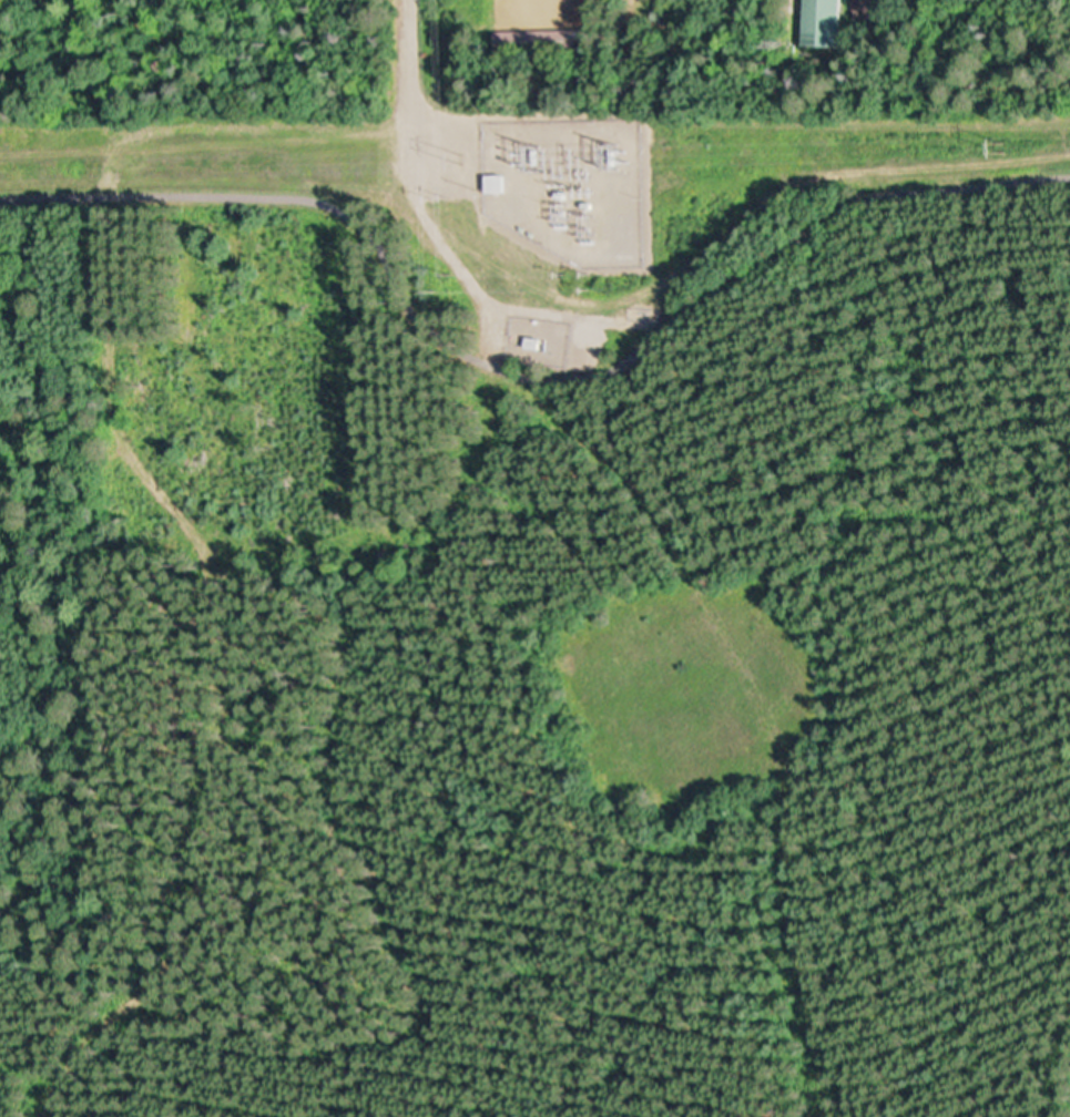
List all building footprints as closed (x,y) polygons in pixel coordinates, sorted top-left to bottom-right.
[(808,35),(810,0),(849,0),(847,33),(847,49),(840,48),(829,48),(812,47),(807,47),(808,35)] [(852,8),(852,0),(872,0),(872,8),(868,8),(867,18),(856,17),(855,17),(856,9),(852,8)] [(496,58),(495,58),(495,57),(493,35),(513,34),(530,33),(580,31),(582,53),(514,58),(506,58),(496,58)] [(499,196),(489,196),(489,176),(499,176),(508,175),(508,195),(499,196)] [(539,338),(537,349),(523,346),(526,335),(539,338)]
